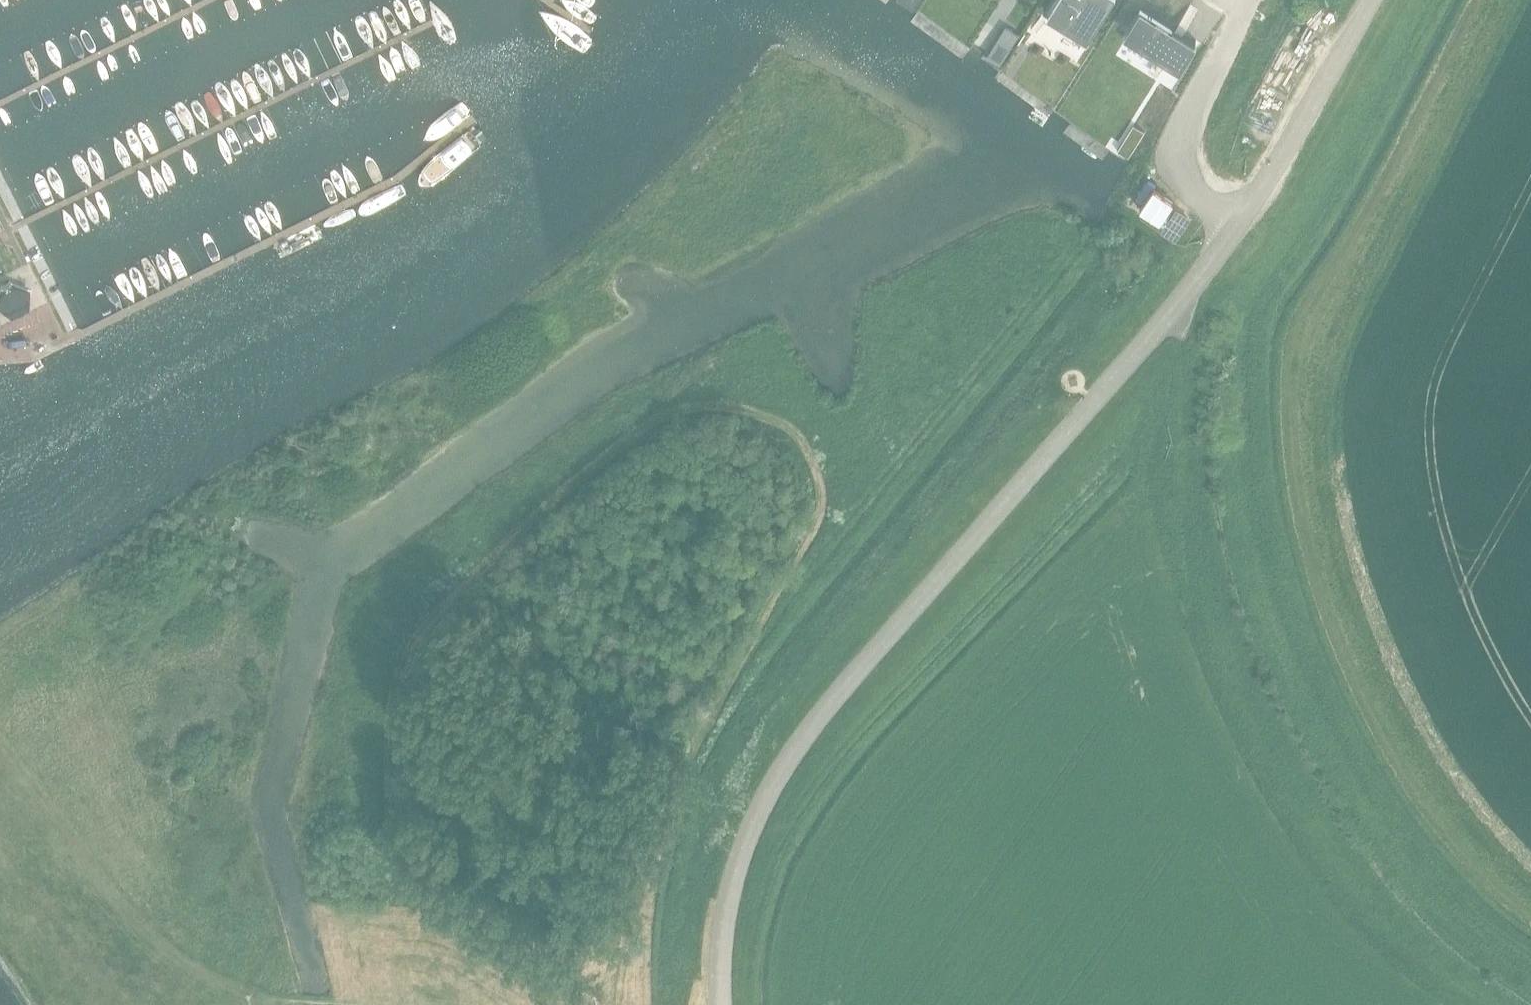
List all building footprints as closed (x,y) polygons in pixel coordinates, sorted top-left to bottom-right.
[(920,0),(898,0),(913,10),(920,0)] [(1044,9),(1087,36),(1109,0),(1049,0),(1044,9)] [(1143,7),(1127,33),(1179,66),(1196,40),(1143,7)] [(1000,38),(987,58),(1000,66),(1019,35),(1006,27),(1000,38)] [(1133,124),(1117,150),(1128,158),(1144,131),(1133,124)] [(0,284),(0,286),(1,286),(0,291),(0,303),(10,310),(23,303),(24,288),(10,282),(10,281),(9,280),(8,282),(6,283),(4,284),(2,284),(0,284)]
